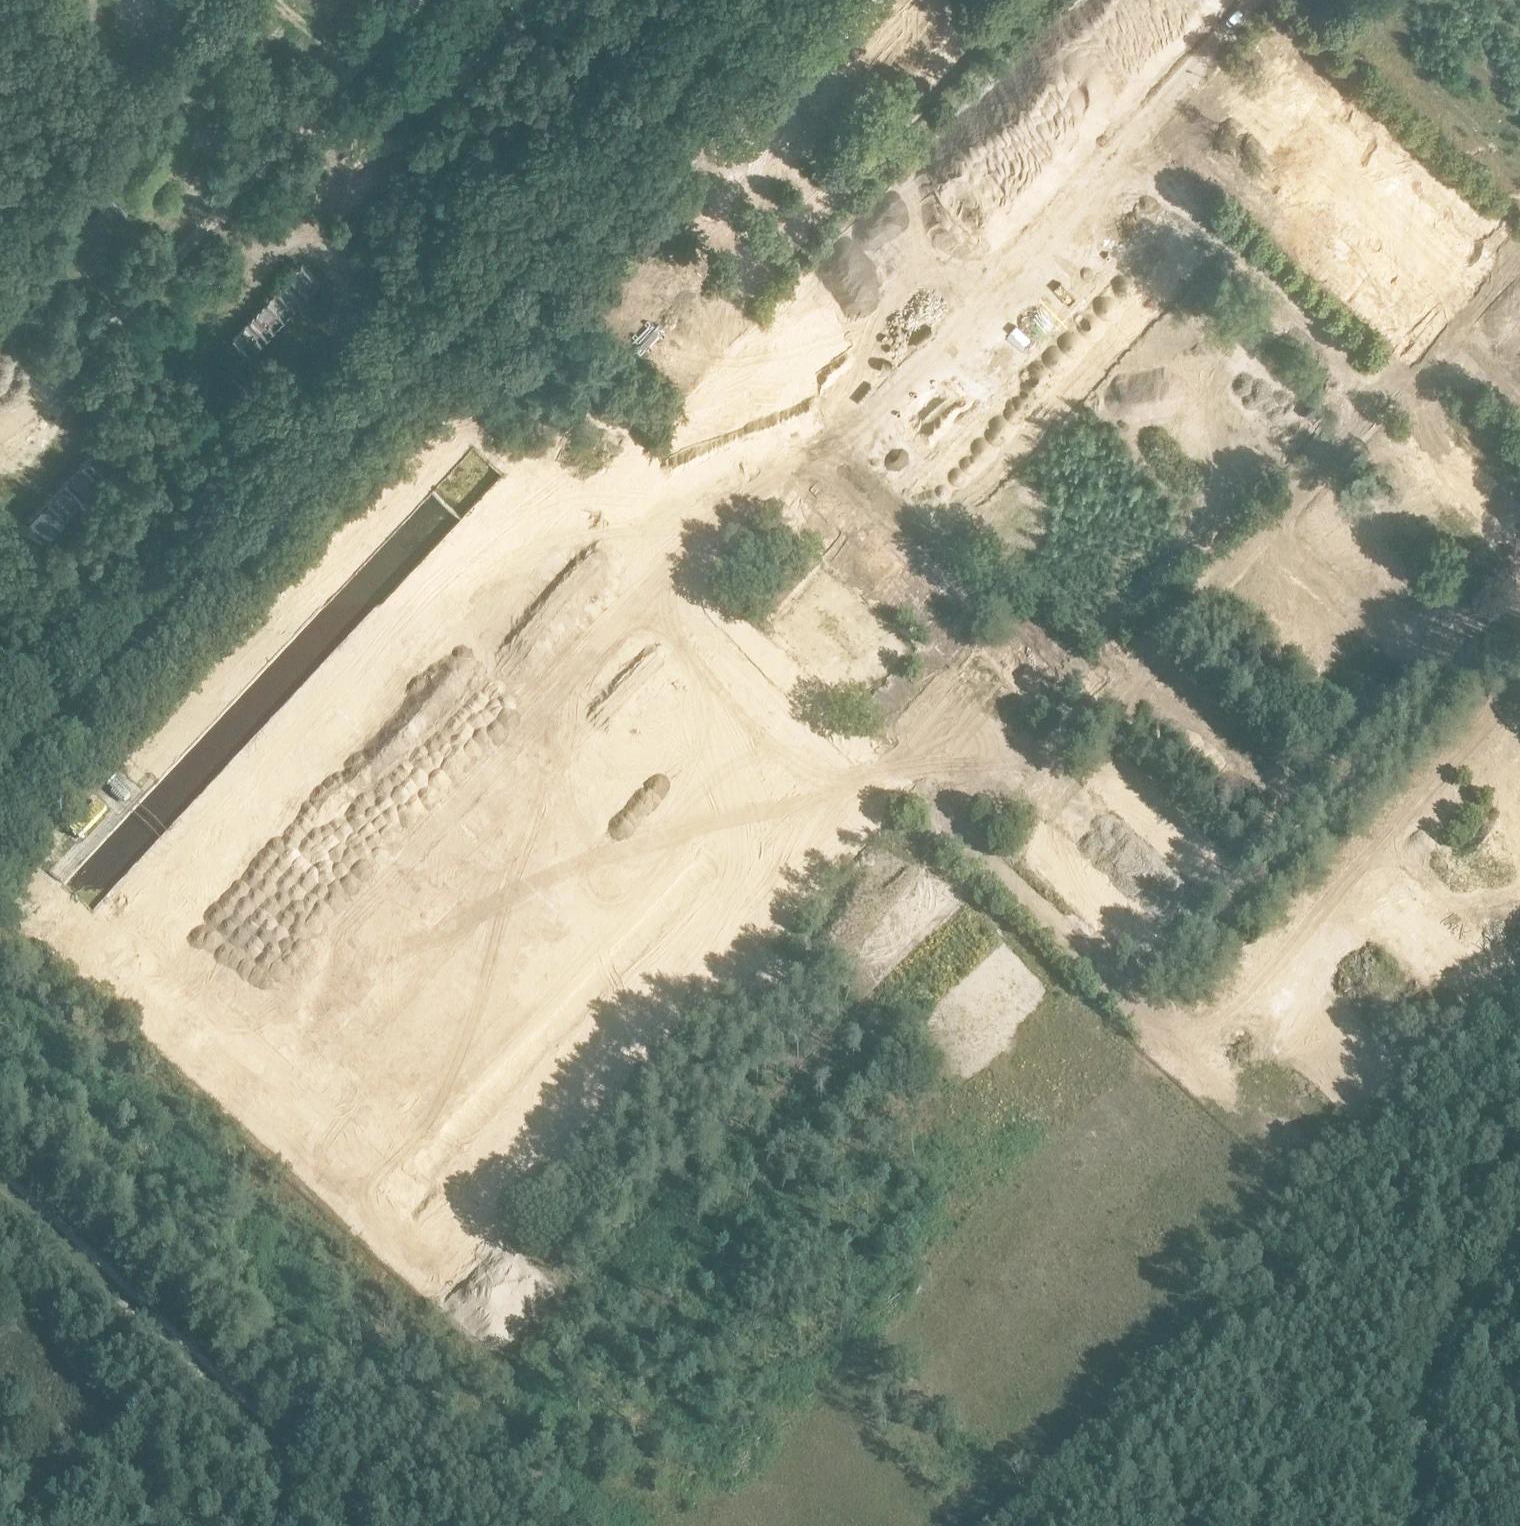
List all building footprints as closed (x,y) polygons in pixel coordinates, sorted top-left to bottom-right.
[(511,1),(526,15),(540,0),(513,0),(511,1)] [(1325,408),(1317,401),(1305,415),(1312,422),(1325,408)]
